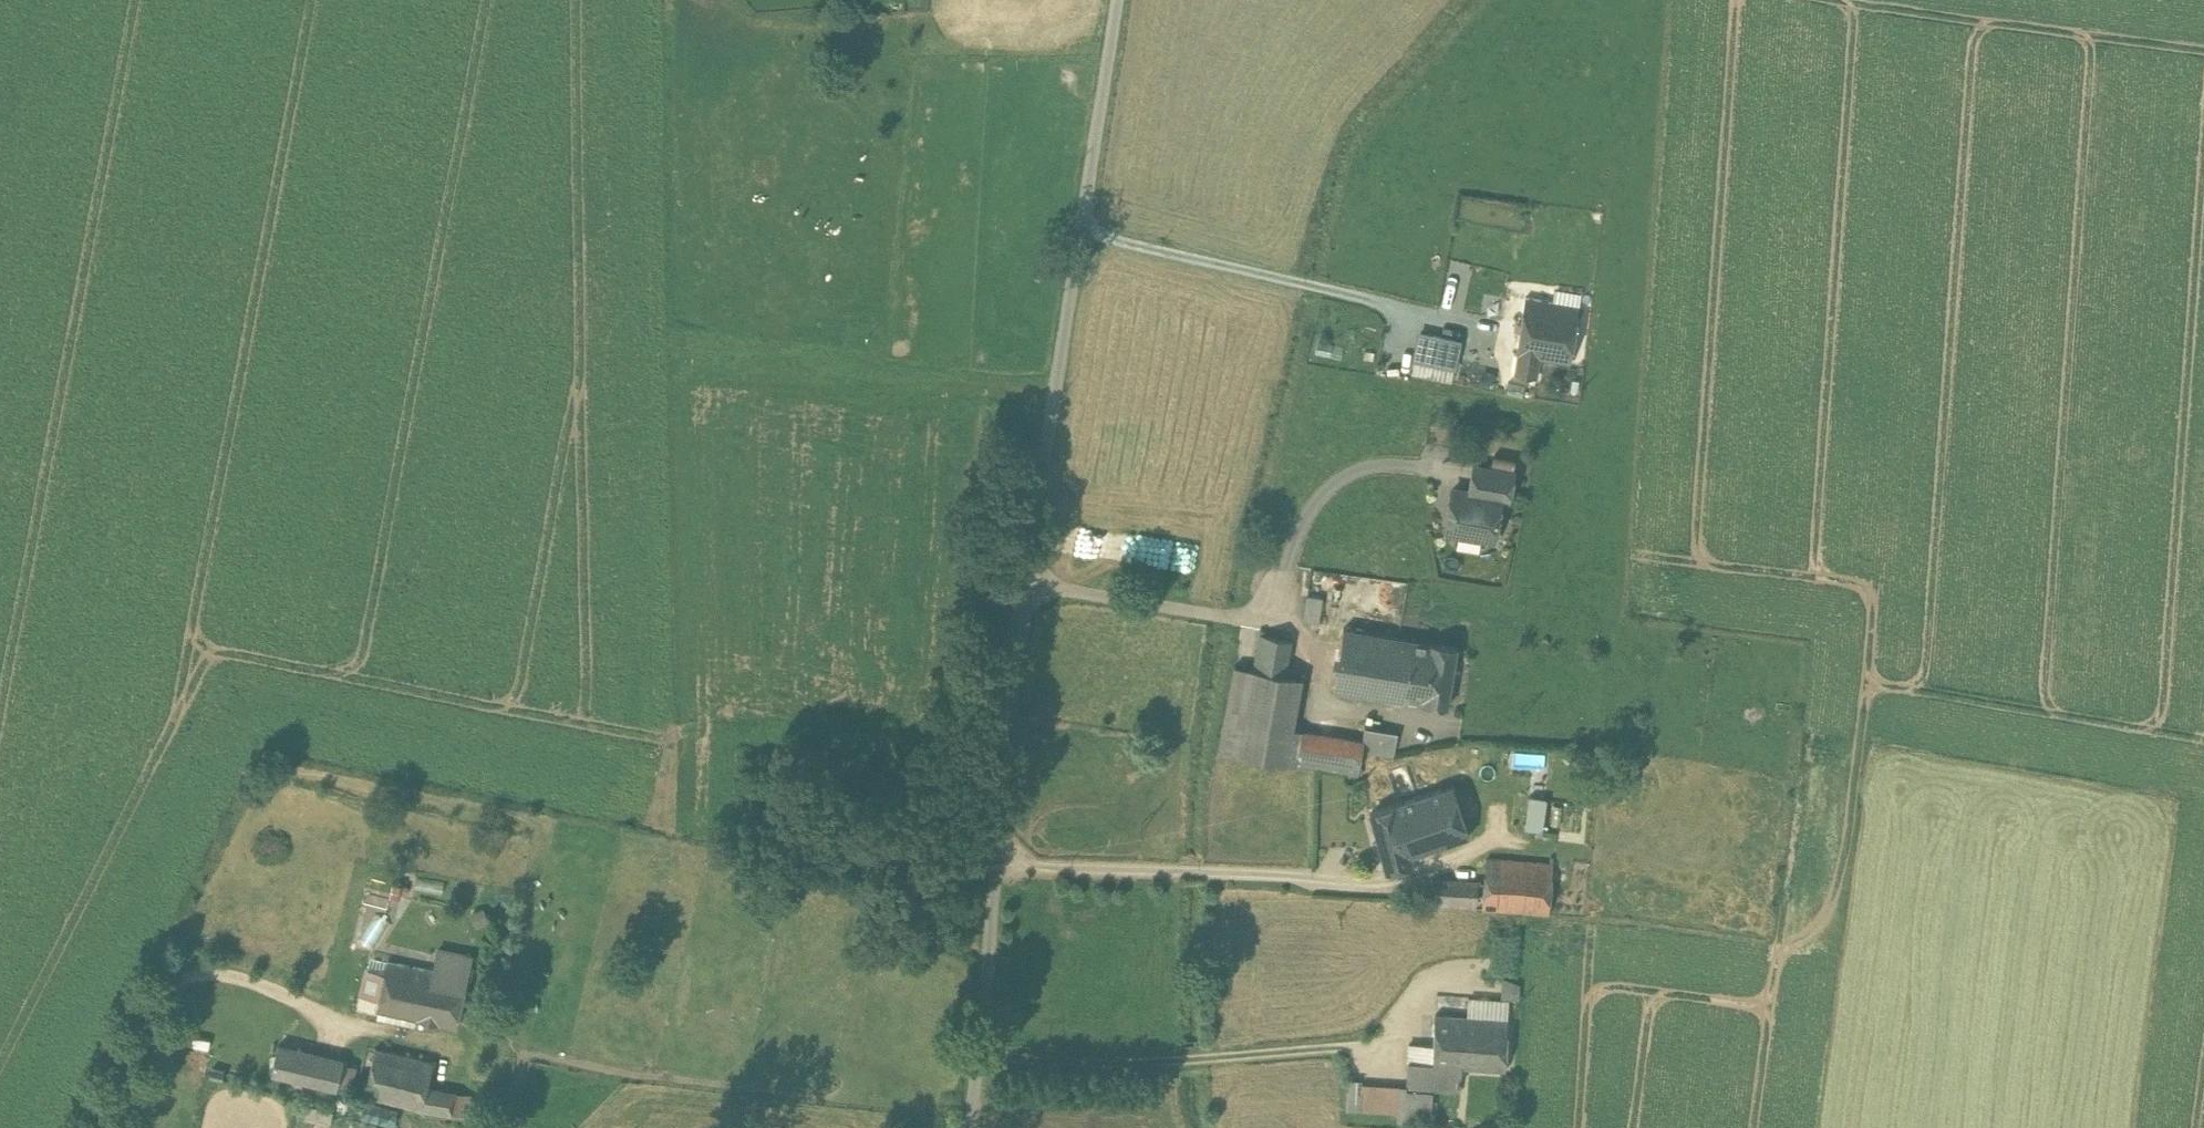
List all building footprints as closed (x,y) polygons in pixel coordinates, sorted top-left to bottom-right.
[(1557,285),(1554,301),(1579,306),(1582,290),(1557,285)] [(1526,296),(1517,352),(1518,353),(1540,356),(1571,362),(1579,306),(1554,301),(1526,296)] [(1451,376),(1460,338),(1418,329),(1409,367),(1451,376)] [(1540,356),(1518,353),(1515,373),(1537,376),(1540,356)] [(1514,472),(1475,465),(1470,491),(1502,497),(1501,498),(1509,499),(1514,472)] [(1470,491),(1453,488),(1446,531),(1494,539),(1501,498),(1502,497),(1470,491)] [(1066,528),(1065,554),(1156,558),(1158,532),(1066,528)] [(1323,598),(1307,596),(1304,620),(1319,622),(1323,598)] [(1413,639),(1344,628),(1334,689),(1404,700),(1405,697),(1413,640),(1413,639)] [(1291,639),(1261,634),(1254,669),(1285,674),(1291,639)] [(1457,646),(1432,642),(1432,643),(1413,640),(1405,697),(1423,700),(1423,701),(1447,705),(1457,646)] [(1235,665),(1219,750),(1238,754),(1254,669),(1235,665)] [(1285,674),(1254,669),(1238,754),(1296,764),(1302,729),(1293,728),(1302,677),(1285,674)] [(1398,731),(1365,726),(1363,741),(1364,741),(1362,750),(1394,755),(1398,731)] [(1363,741),(1302,729),(1296,764),(1358,775),(1362,750),(1364,741),(1363,741)] [(1453,785),(1397,803),(1412,854),(1469,835),(1453,785)] [(1545,797),(1530,795),(1525,827),(1541,830),(1545,797)] [(1397,803),(1371,812),(1387,871),(1414,863),(1412,854),(1397,803)] [(1563,804),(1554,803),(1552,823),(1561,824),(1563,804)] [(1553,863),(1487,858),(1485,881),(1483,908),(1549,913),(1553,863)] [(1485,881),(1435,879),(1433,904),(1482,908),(1483,908),(1485,881)] [(471,913),(476,927),(489,922),(484,908),(471,913)] [(433,971),(388,962),(385,973),(379,999),(377,1010),(456,1027),(473,957),(439,950),(433,971)] [(379,999),(385,973),(367,968),(361,995),(379,999)] [(1518,981),(1504,976),(1502,997),(1518,998),(1518,981)] [(1468,1015),(1508,1018),(1509,1000),(1469,997),(1468,1015)] [(1434,1045),(1433,1061),(1433,1064),(1462,1066),(1506,1069),(1508,1018),(1468,1015),(1435,1013),(1434,1045)] [(1433,1061),(1434,1045),(1409,1043),(1408,1060),(1433,1061)] [(344,1061),(278,1045),(272,1073),(337,1089),(344,1061)] [(433,1061),(375,1048),(364,1095),(421,1109),(427,1087),(433,1061)] [(1462,1066),(1433,1064),(1433,1061),(1408,1060),(1407,1080),(1461,1084),(1462,1066)] [(1362,1079),(1348,1077),(1346,1108),(1360,1108),(1362,1082),(1362,1079)] [(1461,1084),(1407,1080),(1406,1085),(1406,1086),(1434,1088),(1461,1090),(1461,1084)] [(1400,1084),(1362,1082),(1360,1108),(1398,1111),(1400,1084)] [(1434,1088),(1406,1086),(1406,1085),(1400,1084),(1398,1111),(1398,1119),(1431,1121),(1434,1088)] [(472,1095),(427,1087),(421,1109),(467,1117),(472,1095)]
